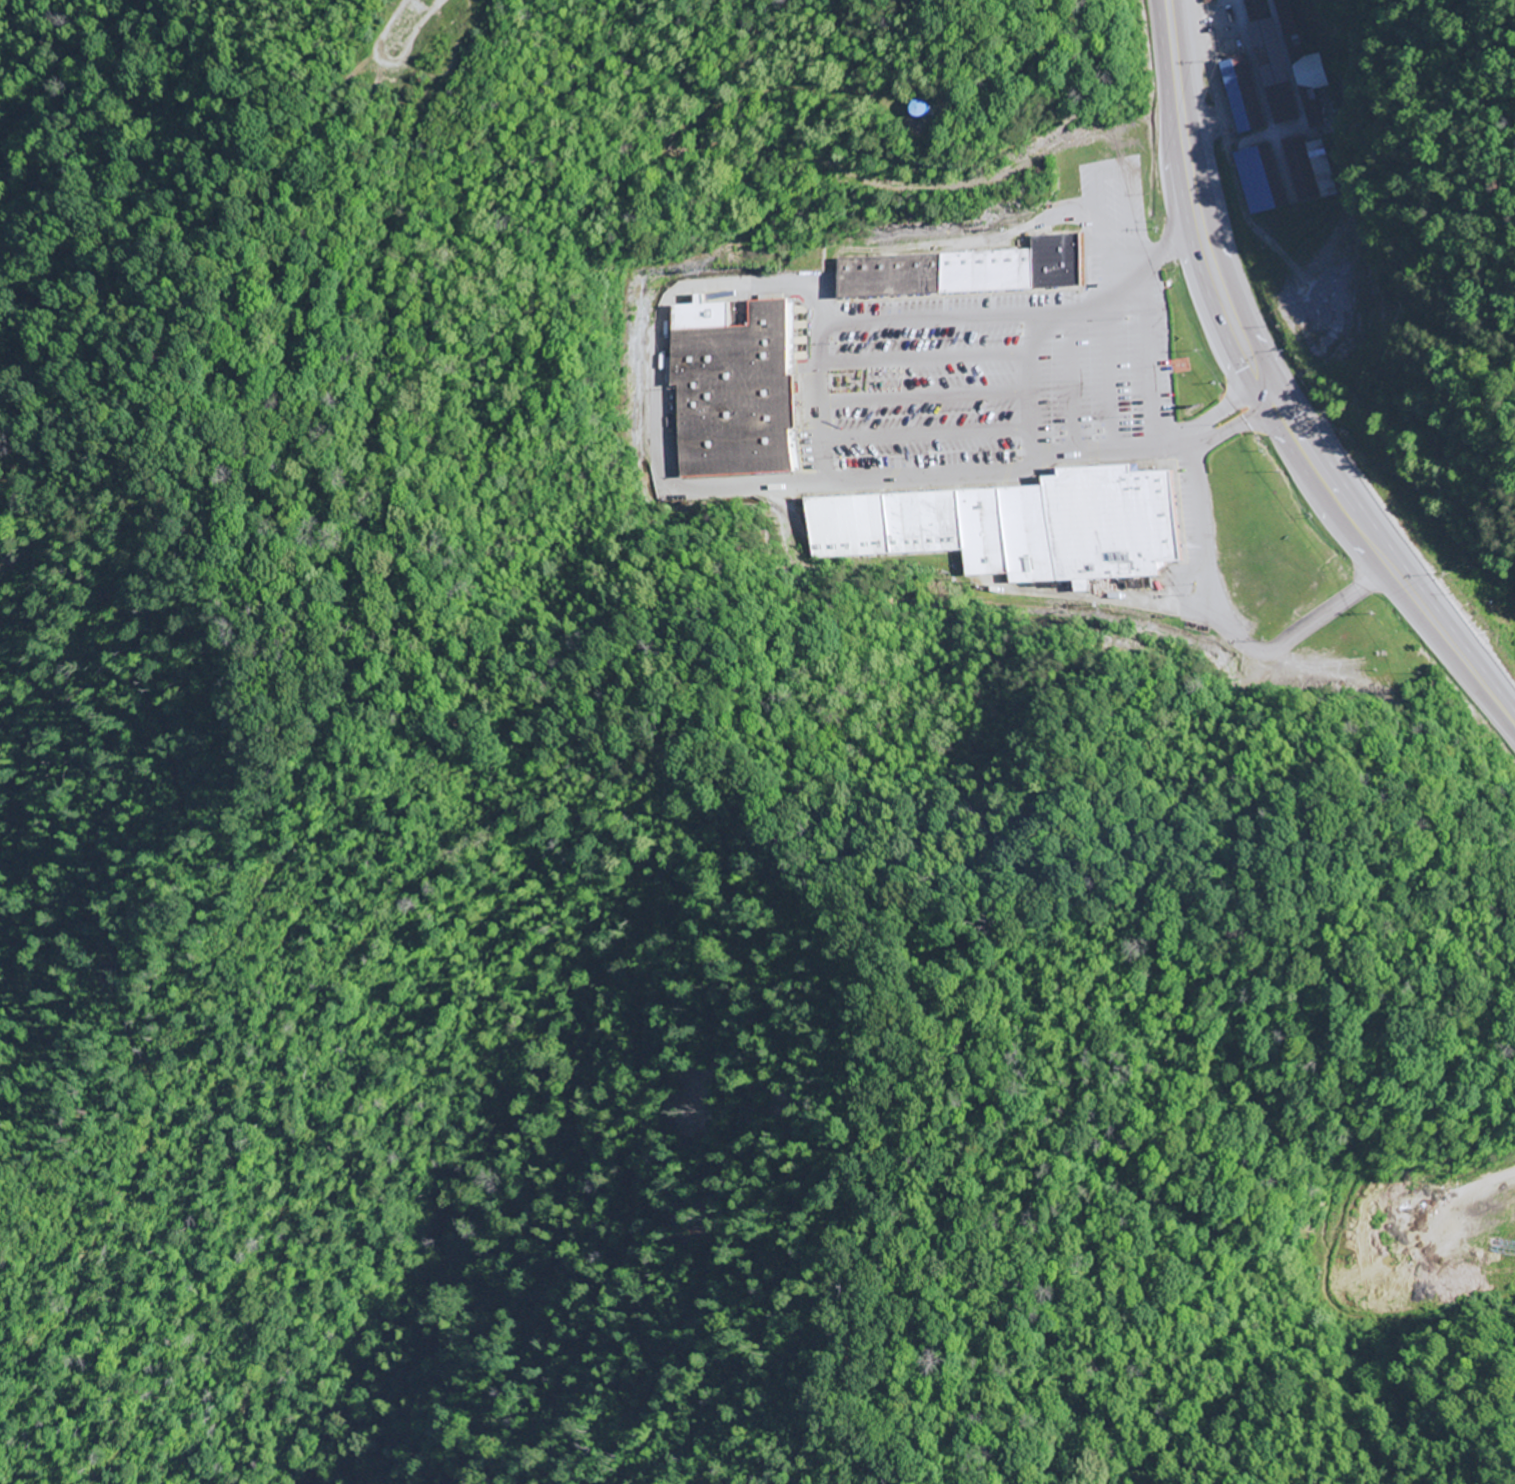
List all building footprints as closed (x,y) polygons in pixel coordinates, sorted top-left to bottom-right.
[(1300,119),(1303,130),(1318,126),(1310,91),(1324,88),(1316,54),(1299,58),(1287,0),(1249,0),(1245,1),(1272,126),(1300,119)] [(1239,135),(1266,129),(1248,57),(1221,63),(1239,135)] [(916,121),(929,110),(920,99),(907,110),(916,121)] [(1295,204),(1330,197),(1318,140),(1301,144),(1300,137),(1281,141),(1295,204)] [(1235,153),(1250,216),(1284,209),(1270,145),(1235,153)] [(835,297),(833,257),(1025,248),(1025,235),(1075,233),(1078,285),(835,297)] [(754,327),(752,302),(792,300),(795,377),(802,377),(804,431),(798,431),(800,474),(685,479),(681,384),(673,385),(670,306),(694,305),(694,295),(703,295),(703,300),(703,305),(730,304),(731,328),(754,327)] [(805,499),(1046,487),(1046,478),(1062,478),(1061,471),(1134,467),(1135,475),(1176,473),(1180,559),(1155,561),(1155,575),(1007,583),(1007,573),(965,575),(964,551),(808,559),(805,499)]
